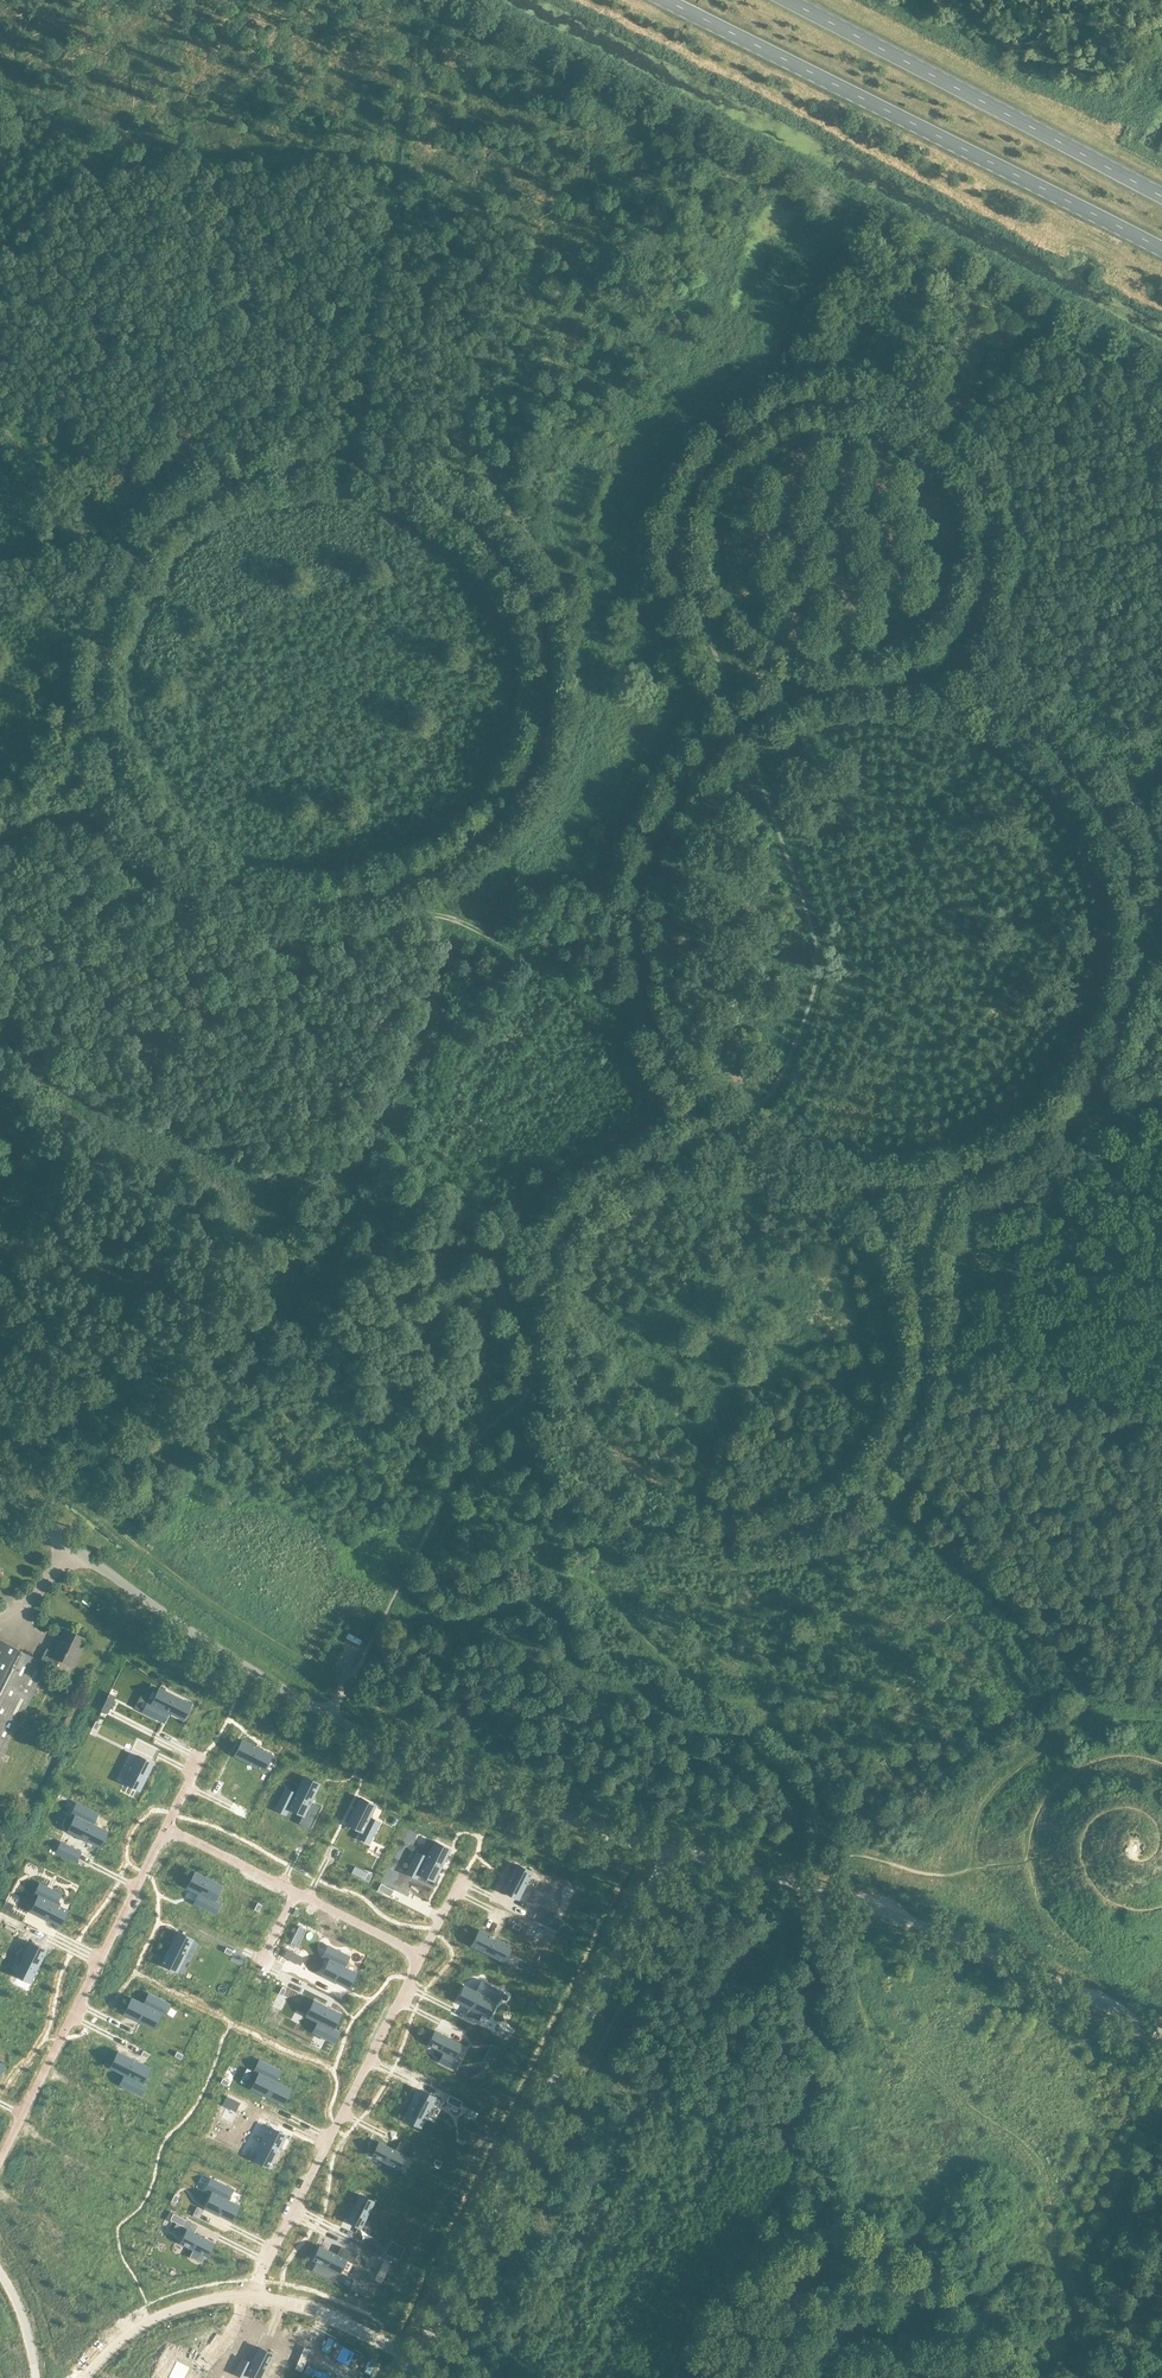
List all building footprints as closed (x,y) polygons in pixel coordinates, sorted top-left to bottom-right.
[(53,1668),(55,1669),(60,1658),(74,1665),(83,1648),(80,1647),(85,1639),(66,1630),(55,1652),(46,1648),(40,1661),(0,1640),(0,1759),(47,1665),(53,1668)] [(148,1701),(143,1711),(163,1722),(169,1711),(183,1719),(191,1704),(160,1688),(152,1703),(148,1701)] [(110,1693),(101,1710),(108,1714),(116,1697),(110,1693)] [(243,1740),(235,1755),(264,1769),(272,1754),(243,1740)] [(138,1755),(125,1782),(140,1789),(153,1763),(138,1755)] [(286,1788),(275,1809),(286,1814),(289,1807),(303,1814),(299,1823),(310,1829),(321,1807),(311,1802),(320,1784),(305,1776),(296,1793),(286,1788)] [(360,1797),(347,1823),(362,1831),(359,1837),(369,1842),(380,1822),(369,1817),(375,1805),(360,1797)] [(76,1815),(68,1830),(99,1846),(107,1831),(93,1824),(98,1813),(77,1803),(72,1813),(76,1815)] [(417,1852),(407,1872),(417,1877),(419,1873),(434,1880),(450,1849),(435,1841),(427,1857),(417,1852)] [(62,1842),(57,1852),(76,1861),(81,1852),(62,1842)] [(517,1864),(504,1890),(519,1897),(532,1872),(517,1864)] [(196,1872),(188,1887),(200,1893),(195,1903),(215,1913),(220,1903),(214,1900),(221,1885),(196,1872)] [(385,1875),(377,1892),(383,1895),(392,1878),(385,1875)] [(39,1895),(32,1910),(60,1925),(68,1910),(56,1904),(61,1893),(40,1883),(35,1893),(39,1895)] [(6,1900),(3,1907),(11,1911),(14,1905),(6,1900)] [(300,1925),(290,1943),(298,1947),(307,1928),(300,1925)] [(480,1930),(472,1945),(504,1961),(511,1946),(480,1930)] [(178,1931),(162,1963),(177,1971),(193,1939),(178,1931)] [(31,1942),(15,1974),(30,1981),(46,1950),(31,1942)] [(330,1959),(322,1974),(348,1987),(356,1972),(344,1966),(349,1956),(329,1946),(324,1956),(330,1959)] [(465,1986),(457,2001),(470,2007),(466,2013),(479,2020),(483,2013),(488,2016),(496,2001),(497,2002),(502,1992),(482,1981),(477,1992),(465,1986)] [(132,1998),(125,2013),(153,2027),(161,2012),(165,2014),(170,2004),(149,1994),(144,2004),(132,1998)] [(315,1999),(308,2014),(319,2020),(314,2031),(335,2041),(340,2031),(333,2027),(341,2012),(315,1999)] [(435,2031),(429,2044),(445,2052),(440,2061),(454,2068),(459,2059),(454,2057),(461,2044),(435,2031)] [(119,2052),(111,2067),(126,2074),(121,2084),(141,2094),(146,2084),(142,2082),(150,2067),(119,2052)] [(260,2073),(252,2088),(283,2103),(291,2088),(275,2080),(280,2070),(260,2060),(255,2070),(260,2073)] [(420,2090),(406,2118),(421,2126),(435,2097),(420,2090)] [(450,2095),(446,2102),(459,2108),(463,2101),(450,2095)] [(271,2127),(255,2159),(270,2166),(286,2135),(271,2127)] [(379,2142),(373,2155),(399,2168),(405,2155),(410,2157),(414,2148),(400,2141),(395,2150),(379,2142)] [(213,2192),(205,2207),(231,2220),(239,2205),(227,2199),(232,2188),(212,2178),(206,2188),(213,2192)] [(361,2195),(348,2220),(361,2227),(374,2201),(361,2195)] [(174,2213),(170,2219),(183,2226),(186,2219),(174,2213)] [(188,2229),(181,2242),(207,2255),(213,2242),(188,2229)] [(320,2246),(314,2259),(339,2272),(346,2259),(320,2246)] [(236,2373),(245,2377),(247,2373),(257,2377),(261,2377),(273,2354),(260,2347),(252,2363),(243,2358),(236,2373)] [(168,2377),(184,2377),(190,2368),(177,2361),(168,2377)]
